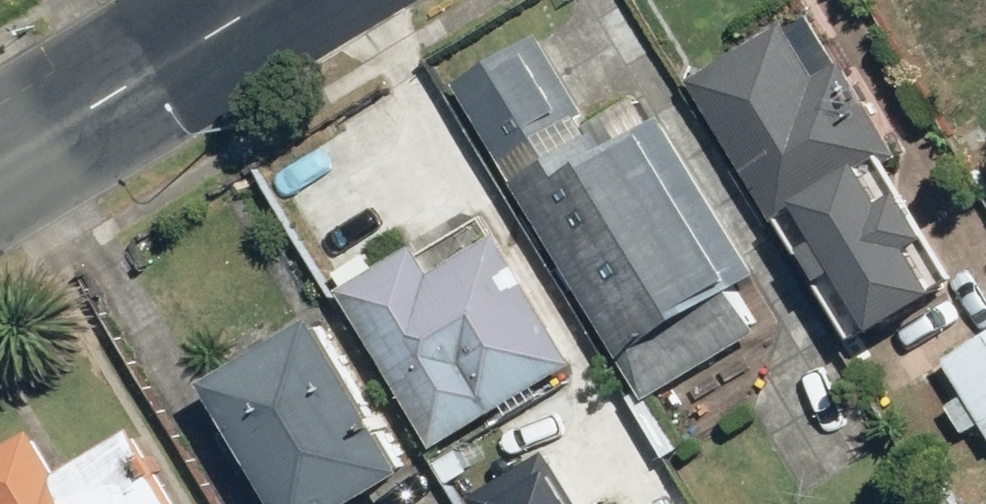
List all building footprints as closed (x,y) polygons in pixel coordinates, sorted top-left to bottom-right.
[(790,21),(695,76),(778,220),(789,214),(860,339),(956,285),(924,228),(945,216),(922,175),(900,188),(881,154),(903,141),(854,57),(821,76),(790,21)] [(544,27),(463,76),(656,397),(767,330),(740,286),(758,275),(663,118),(616,147),(544,27)] [(422,239),(346,284),(442,444),(583,359),(505,229),(439,268),(422,239)] [(218,374),(295,503),(351,503),(420,463),(329,309),(218,374)] [(953,349),(974,390),(953,400),(969,431),(985,422),(985,331),(953,349)] [(141,422),(68,468),(41,424),(0,450),(0,502),(1,503),(193,503),(141,422)] [(486,503),(626,503),(594,450),(565,466),(551,442),(475,485),(486,503)]
